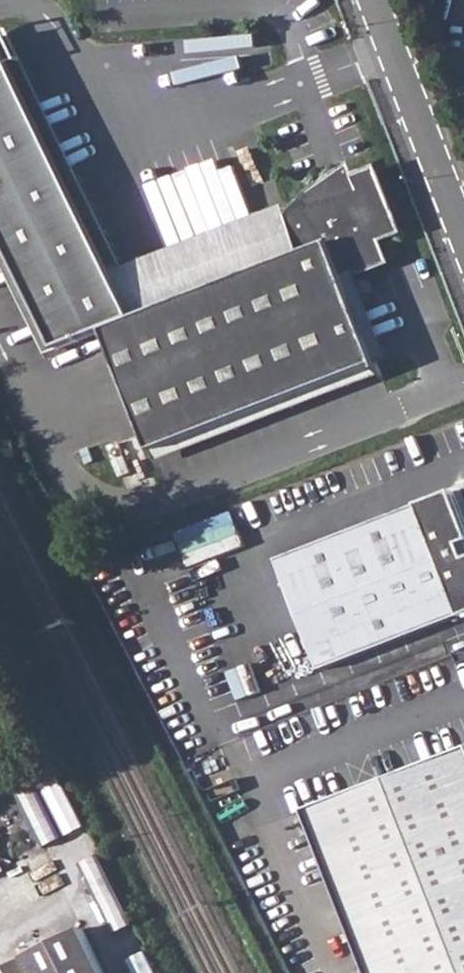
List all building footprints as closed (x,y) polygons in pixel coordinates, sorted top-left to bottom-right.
[(106,328),(153,450),(379,362),(346,276),(388,261),(379,238),(400,230),(377,169),(353,178),(358,191),(289,218),(283,204),(115,269),(0,40),(0,237),(55,338),(106,328)] [(279,559),(321,669),(462,615),(462,616),(463,615),(463,517),(454,490),(419,504),(420,504),(279,559)] [(307,807),(371,972),(463,972),(463,750),(307,807)] [(0,967),(0,972),(108,972),(84,925),(0,967)]
